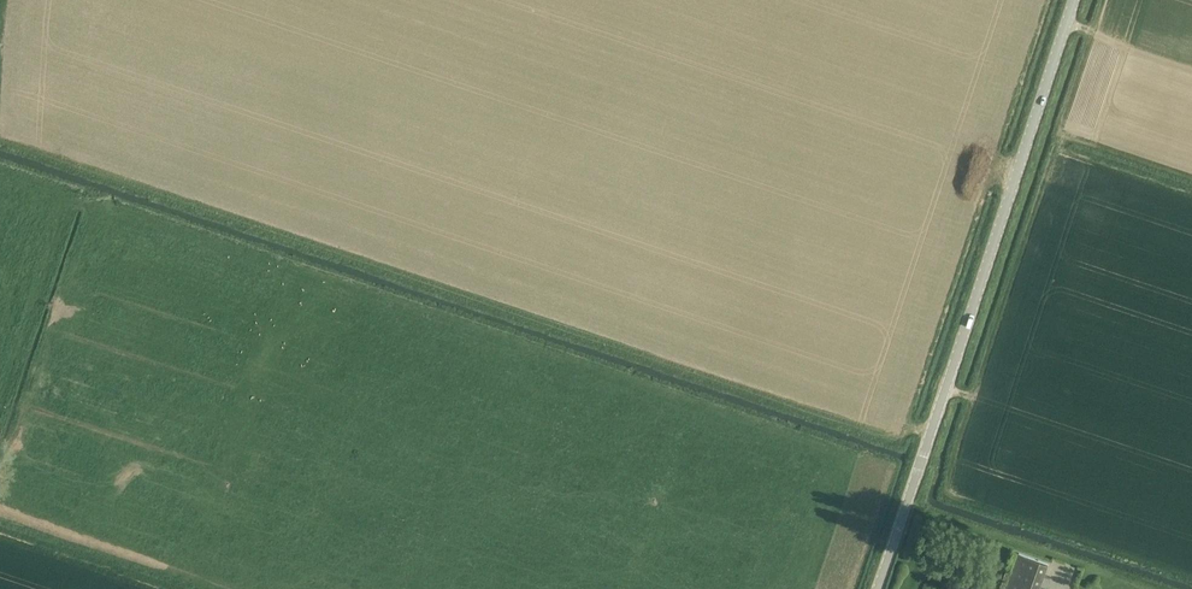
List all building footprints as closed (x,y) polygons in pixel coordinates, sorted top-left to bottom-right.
[(1049,565),(1019,554),(1006,588),(1040,588),(1049,565)]
